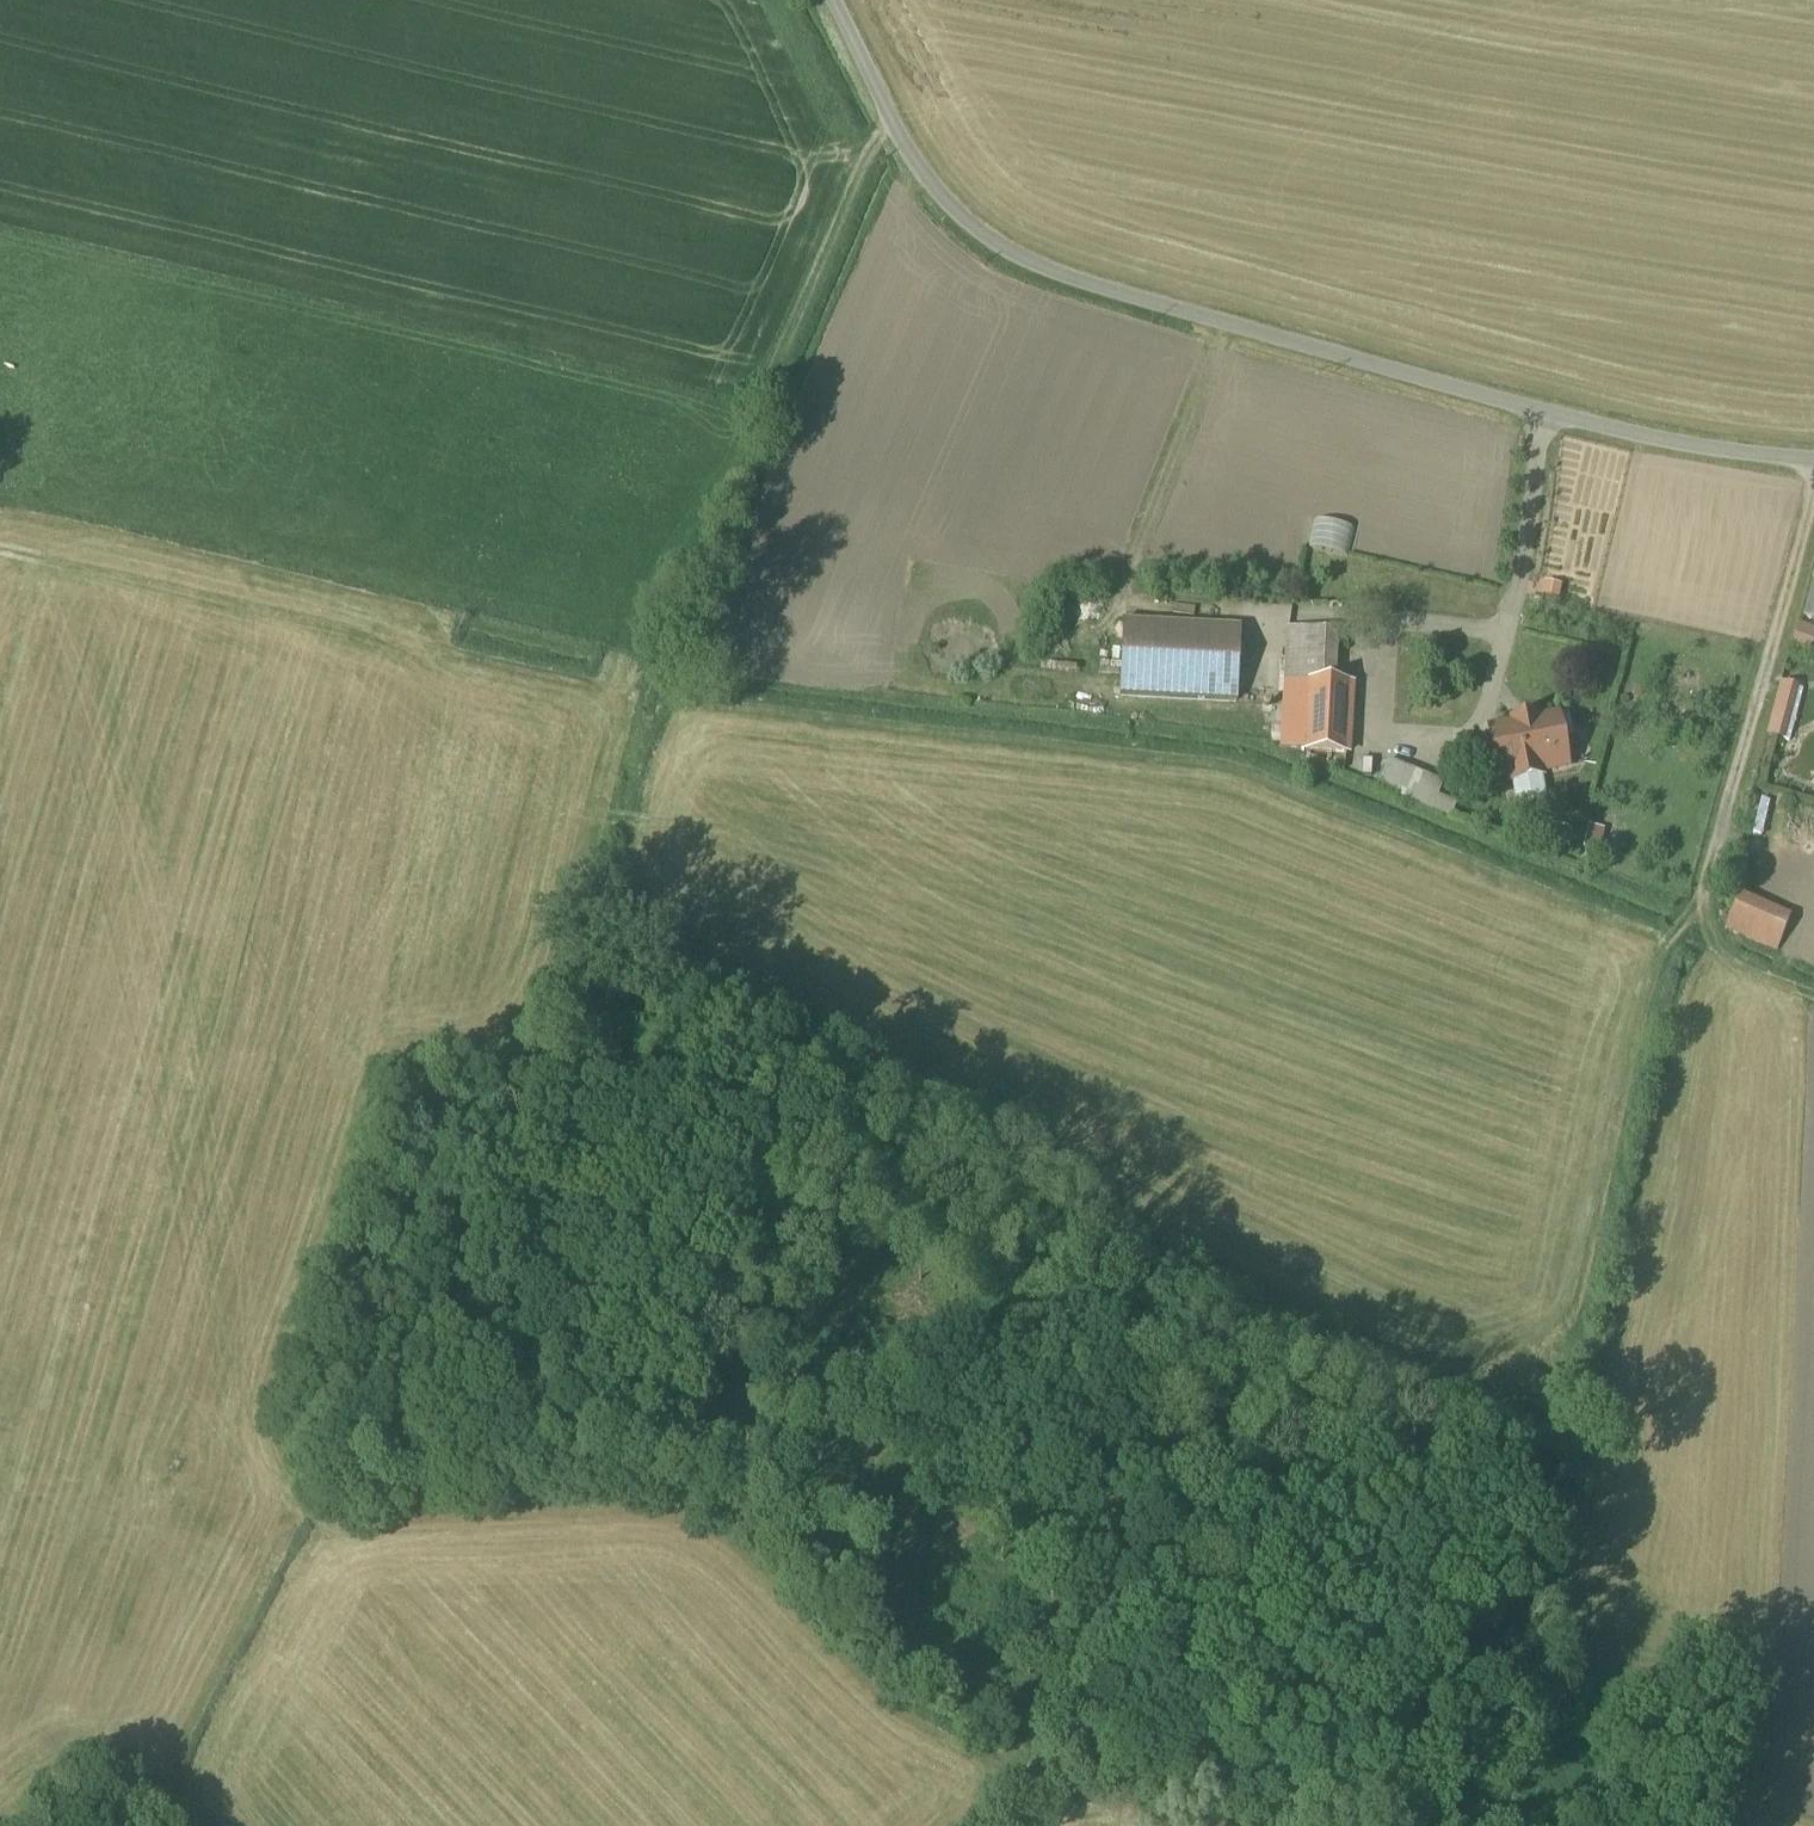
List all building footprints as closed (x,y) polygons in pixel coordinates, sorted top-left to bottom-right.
[(1348,531),(1310,525),(1306,549),(1344,555),(1348,531)] [(1241,627),(1123,621),(1119,697),(1237,703),(1241,627)] [(1336,633),(1288,631),(1286,683),(1308,684),(1333,685),(1336,633)] [(1308,684),(1286,683),(1282,749),(1305,751),(1308,684)] [(1782,742),(1798,689),(1776,683),(1761,736),(1782,742)] [(1333,685),(1308,684),(1305,751),(1348,753),(1351,686),(1333,685)] [(1535,717),(1513,722),(1513,726),(1490,731),(1498,773),(1509,771),(1512,783),(1542,777),(1541,772),(1567,767),(1565,756),(1570,755),(1566,737),(1561,738),(1558,718),(1536,722),(1535,717)] [(1444,784),(1388,762),(1378,787),(1433,809),(1437,799),(1444,784)] [(1455,806),(1437,799),(1433,809),(1450,817),(1455,806)] [(1573,829),(1546,818),(1534,849),(1561,859),(1573,829)] [(1596,852),(1602,830),(1584,825),(1578,847),(1596,852)] [(1725,934),(1772,955),(1785,926),(1738,905),(1725,934)]
